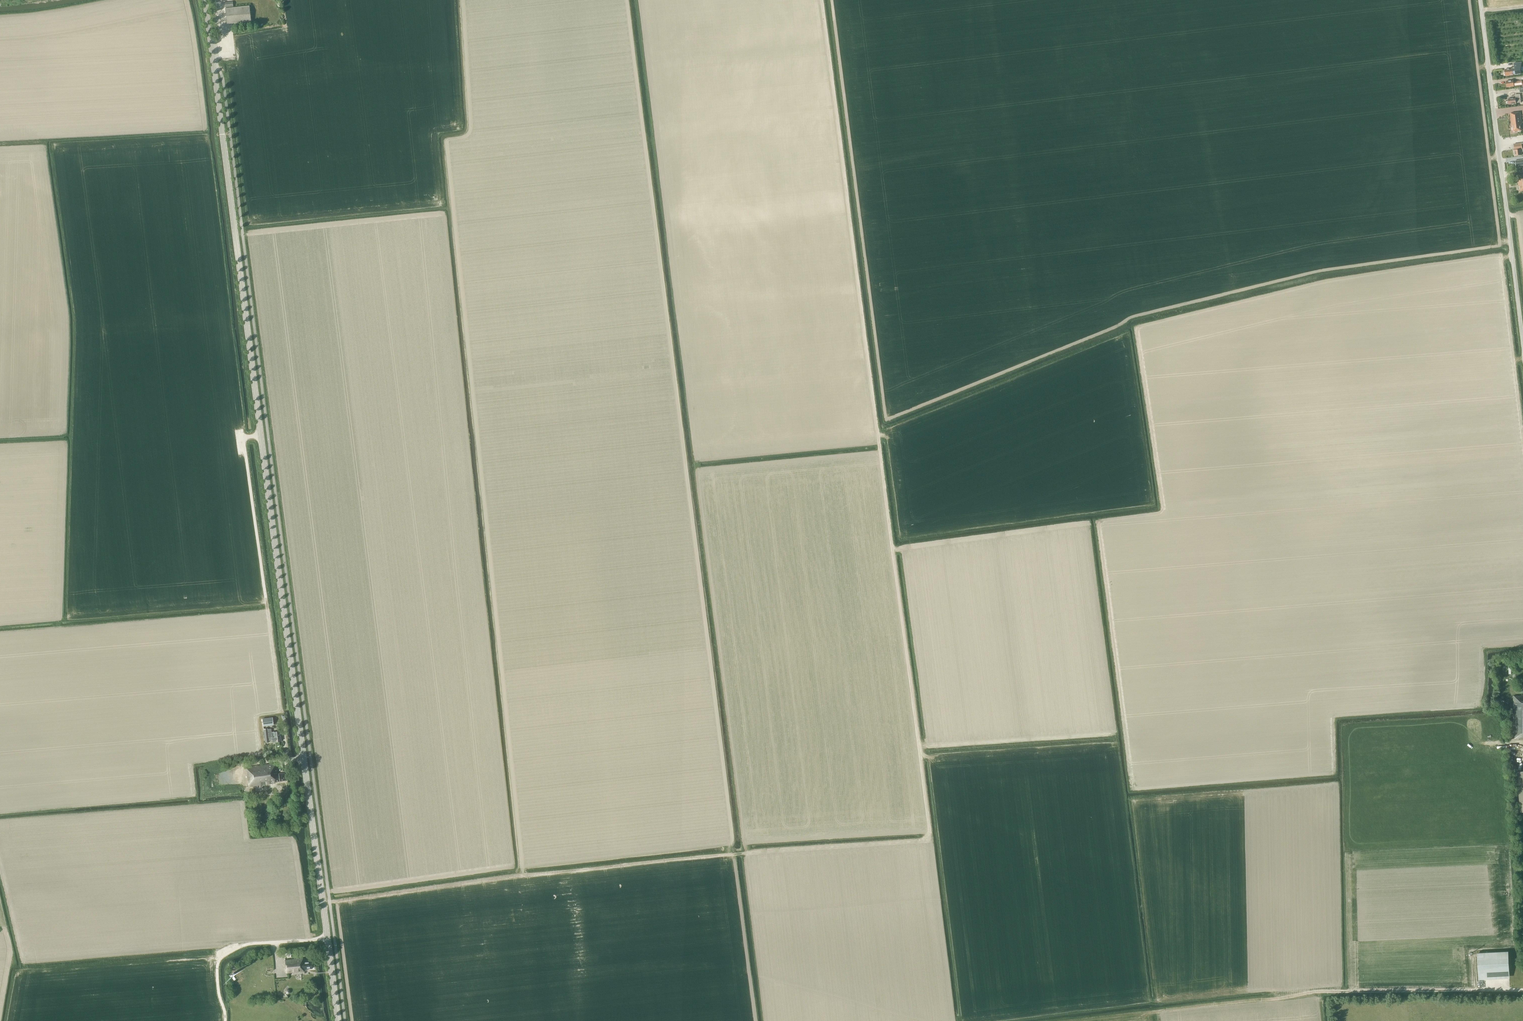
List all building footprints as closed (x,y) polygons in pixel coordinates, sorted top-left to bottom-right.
[(227,24),(251,21),(249,6),(225,8),(227,24)] [(1520,70),(1522,62),(1514,63),(1515,68),(1504,70),(1505,76),(1513,75),(1513,74),(1515,74),(1515,75),(1521,74),(1520,70)] [(1521,103),(1520,94),(1515,95),(1515,98),(1508,99),(1509,105),(1516,104),(1516,103),(1521,103)] [(1521,124),(1520,112),(1510,113),(1511,126),(1512,125),(1513,131),(1521,130),(1521,124)] [(1514,144),(1514,150),(1515,156),(1522,155),(1522,152),(1522,143),(1514,144)] [(1513,696),(1514,738),(1522,738),(1522,696),(1513,696)] [(263,724),(266,723),(266,726),(273,725),(272,717),(262,719),(263,724)] [(272,732),(271,728),(267,729),(264,729),(265,738),(280,736),(280,731),(274,732),(272,732)] [(275,782),(288,780),(287,772),(278,774),(276,763),(246,767),(249,786),(275,783),(275,782)] [(1478,953),(1479,976),(1509,974),(1508,952),(1478,953)] [(304,969),(312,968),(312,961),(303,962),(303,958),(285,960),(286,973),(304,971),(304,969)]
